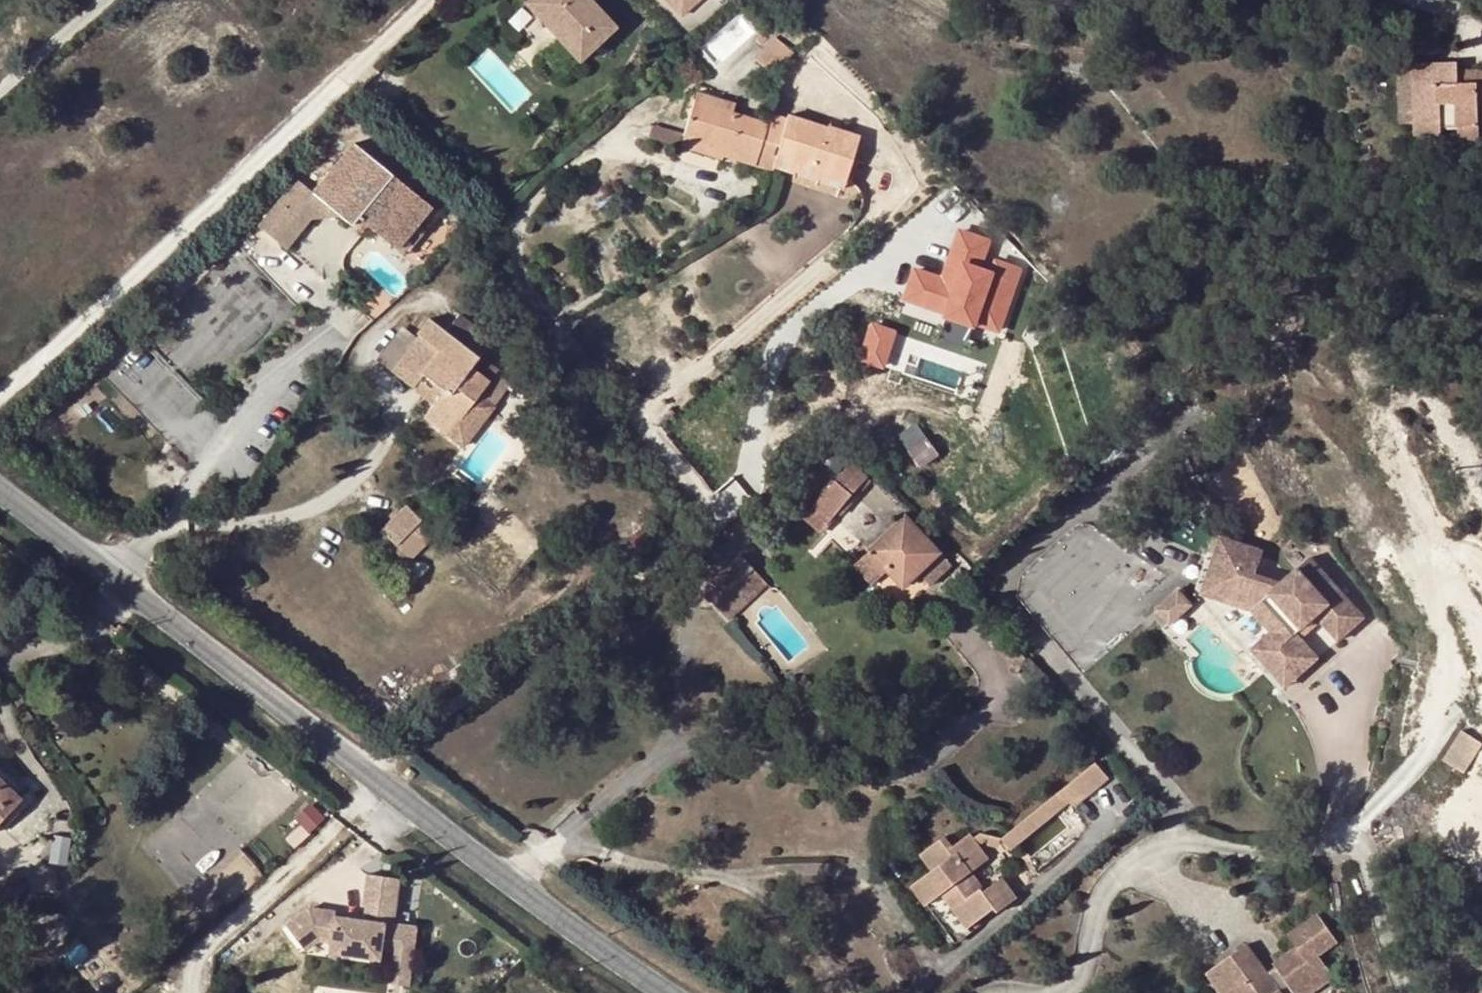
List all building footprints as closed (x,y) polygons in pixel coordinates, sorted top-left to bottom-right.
[(580,63),(617,29),(591,0),(529,0),(525,4),(580,63)] [(683,17),(701,0),(667,0),(683,17)] [(785,55),(769,42),(753,60),(771,74),(785,55)] [(1477,88),(1476,82),(1457,83),(1457,70),(1456,61),(1413,63),(1413,69),(1416,123),(1416,135),(1441,134),(1441,127),(1457,126),(1478,125),(1478,108),(1477,99),(1481,99),(1481,88),(1477,88)] [(1416,123),(1413,69),(1397,70),(1399,123),(1416,123)] [(1457,70),(1457,83),(1476,82),(1477,88),(1481,88),(1481,69),(1457,70)] [(694,100),(731,112),(734,103),(696,92),(694,100)] [(770,172),(772,169),(774,161),(786,118),(770,113),(767,123),(731,112),(694,100),(683,134),(681,139),(722,153),(722,157),(770,172)] [(774,161),(845,183),(858,136),(788,115),(786,118),(774,161)] [(681,139),(683,134),(652,125),(648,138),(679,148),(681,139)] [(1479,139),(1478,125),(1457,126),(1458,140),(1479,139)] [(720,161),(722,157),(722,153),(681,139),(679,148),(720,161)] [(298,180),(260,228),(289,251),(314,221),(343,218),(353,227),(359,219),(398,251),(433,210),(355,146),(315,194),(298,180)] [(842,191),(845,183),(774,161),(772,169),(842,191)] [(441,216),(433,210),(398,251),(407,258),(441,216)] [(910,264),(900,304),(1004,331),(1022,264),(989,255),(995,236),(955,225),(942,272),(910,264)] [(445,331),(467,349),(479,334),(457,317),(445,331)] [(868,317),(852,356),(879,367),(896,329),(868,317)] [(477,357),(467,349),(445,331),(428,318),(416,334),(419,336),(392,371),(414,388),(423,375),(433,383),(430,388),(438,395),(433,403),(423,416),(448,436),(480,393),(488,382),(470,367),(477,357)] [(489,341),(479,334),(467,349),(477,357),(480,354),(489,341)] [(498,369),(480,354),(477,357),(470,367),(488,382),(495,373),(498,369)] [(510,384),(495,373),(488,382),(480,393),(494,404),(510,384)] [(433,383),(423,375),(414,388),(433,403),(438,395),(430,388),(433,383)] [(480,393),(448,436),(461,446),(494,404),(480,393)] [(899,439),(909,452),(926,439),(916,425),(899,439)] [(926,439),(909,452),(921,467),(938,454),(926,439)] [(850,464),(814,507),(831,521),(868,478),(850,464)] [(435,535),(428,527),(405,505),(380,530),(396,545),(384,556),(399,570),(435,535)] [(888,570),(906,588),(919,574),(931,586),(952,565),(906,517),(870,552),(888,570)] [(1212,543),(1204,569),(1219,574),(1211,601),(1248,613),(1245,618),(1264,639),(1257,645),(1279,670),(1300,653),(1294,646),(1289,640),(1309,622),(1314,629),(1331,648),(1356,625),(1303,564),(1275,590),(1248,582),(1256,558),(1212,543)] [(888,570),(870,552),(855,566),(873,584),(888,570)] [(713,582),(725,595),(753,568),(741,555),(713,582)] [(753,568),(725,595),(738,611),(767,583),(753,568)] [(1219,574),(1204,569),(1193,600),(1245,618),(1248,613),(1211,601),(1219,574)] [(256,586),(261,575),(252,570),(247,581),(256,586)] [(1172,594),(1148,615),(1162,631),(1186,609),(1172,594)] [(1309,622),(1289,640),(1294,646),(1314,629),(1309,622)] [(994,645),(1001,653),(1014,641),(1007,634),(994,645)] [(1257,645),(1245,656),(1278,694),(1311,665),(1300,653),(1279,670),(1257,645)] [(1454,737),(1436,766),(1457,780),(1475,751),(1454,737)] [(21,799),(28,792),(0,766),(0,779),(21,799)] [(1089,770),(1050,801),(1062,811),(1069,813),(1102,785),(1089,770)] [(0,779),(0,821),(21,799),(0,779)] [(0,821),(0,825),(4,829),(27,804),(21,799),(0,821)] [(995,846),(983,842),(981,853),(1004,858),(1013,850),(1050,821),(1062,811),(1050,801),(995,846)] [(294,849),(310,834),(303,825),(286,840),(294,849)] [(925,878),(908,890),(922,910),(934,901),(960,936),(987,915),(990,920),(1011,905),(997,884),(979,897),(965,879),(982,866),(964,840),(946,853),(939,843),(913,862),(925,878)] [(324,917),(303,936),(324,958),(337,947),(349,947),(349,957),(398,958),(399,948),(412,948),(431,948),(431,923),(416,923),(417,876),(387,876),(387,907),(391,907),(401,907),(401,922),(391,922),(359,922),(359,917),(324,917)] [(908,890),(904,893),(918,913),(922,910),(908,890)] [(401,907),(391,907),(391,922),(401,922),(401,907)] [(1213,967),(1232,992),(1311,992),(1334,976),(1319,955),(1338,941),(1319,914),(1289,936),(1297,947),(1274,964),(1277,968),(1282,974),(1274,980),(1269,973),(1254,953),(1243,961),(1236,951),(1213,967)] [(1247,943),(1236,951),(1243,961),(1254,953),(1247,943)] [(431,948),(412,948),(412,979),(431,980),(431,948)] [(1213,967),(1207,972),(1222,992),(1232,992),(1213,967)] [(1282,974),(1277,968),(1269,973),(1274,980),(1282,974)]
